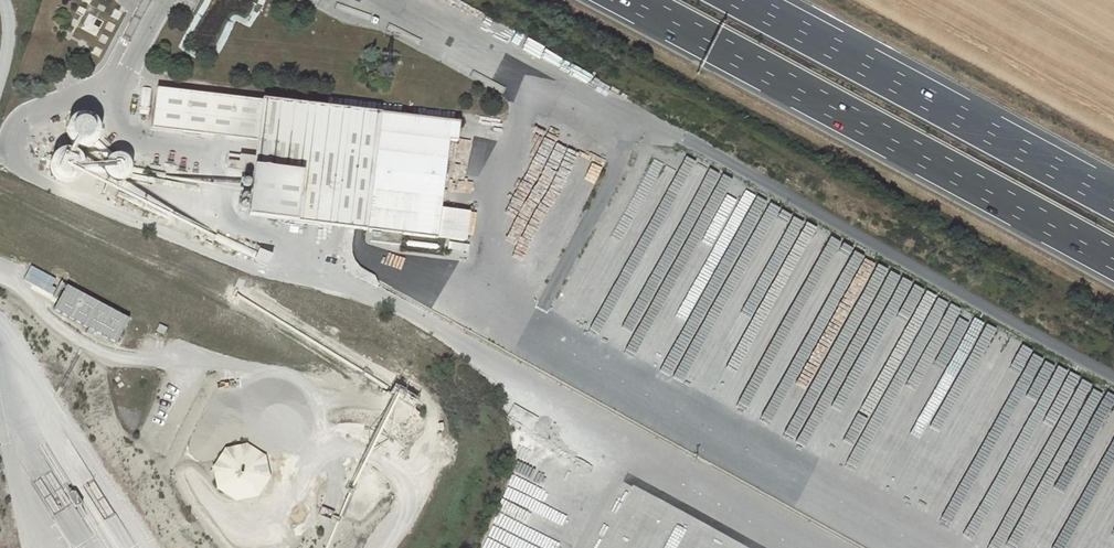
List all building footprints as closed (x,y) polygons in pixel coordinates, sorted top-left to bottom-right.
[(152,89),(142,88),(139,114),(149,115),(152,89)] [(263,99),(157,88),(152,128),(258,141),(256,157),(240,155),(239,162),(229,161),(227,170),(254,173),(249,216),(345,227),(354,229),(371,231),(370,242),(400,246),(401,235),(438,239),(438,238),(465,241),(469,213),(442,209),(450,141),(458,142),(460,122),(263,99)] [(86,114),(84,114),(83,114),(80,114),(76,116),(74,117),(71,121),(70,123),(68,127),(68,131),(68,134),(69,137),(71,140),(72,142),(78,146),(82,147),(84,147),(87,147),(91,145),(95,143),(98,139),(100,135),(101,131),(100,127),(100,125),(97,120),(94,118),(90,115),(86,114)] [(74,151),(69,149),(65,150),(61,151),(57,153),(53,158),(52,162),(51,165),(52,170),(54,174),(55,176),(57,179),(61,181),(68,182),(72,181),(77,179),(80,176),(83,173),(84,167),(84,164),(83,160),(79,154),(74,151)] [(230,154),(229,161),(239,162),(240,155),(230,154)] [(132,171),(132,169),(131,164),(128,160),(125,158),(120,156),(116,155),(111,157),(107,160),(104,165),(104,170),(104,172),(105,175),(109,180),(113,182),(116,183),(122,183),(127,180),(128,178),(129,177),(131,174),(131,173),(132,171)] [(166,173),(132,169),(132,171),(131,173),(131,174),(129,177),(165,181),(166,173)] [(354,229),(345,227),(342,242),(342,246),(343,257),(346,264),(350,270),(354,274),(357,276),(376,288),(379,284),(375,276),(361,268),(355,261),(352,254),(352,246),(354,229)] [(258,253),(217,234),(214,240),(255,259),(258,253)] [(273,256),(260,249),(258,253),(255,259),(254,262),(267,268),(273,256)] [(664,267),(667,315),(672,315),(671,307),(683,306),(684,310),(695,309),(694,286),(693,272),(687,273),(687,262),(679,262),(679,256),(671,256),(672,266),(664,267)] [(266,456),(247,444),(225,449),(213,468),(217,489),(236,502),(258,497),(271,477),(266,456)] [(583,519),(588,508),(511,473),(501,497),(547,517),(552,505),(583,519)] [(47,479),(55,493),(61,490),(52,476),(47,479)] [(67,493),(65,495),(71,505),(59,511),(50,496),(44,499),(73,547),(75,547),(93,537),(67,493)] [(318,508),(316,516),(329,519),(331,511),(318,508)] [(488,526),(479,547),(542,547),(488,526)]
